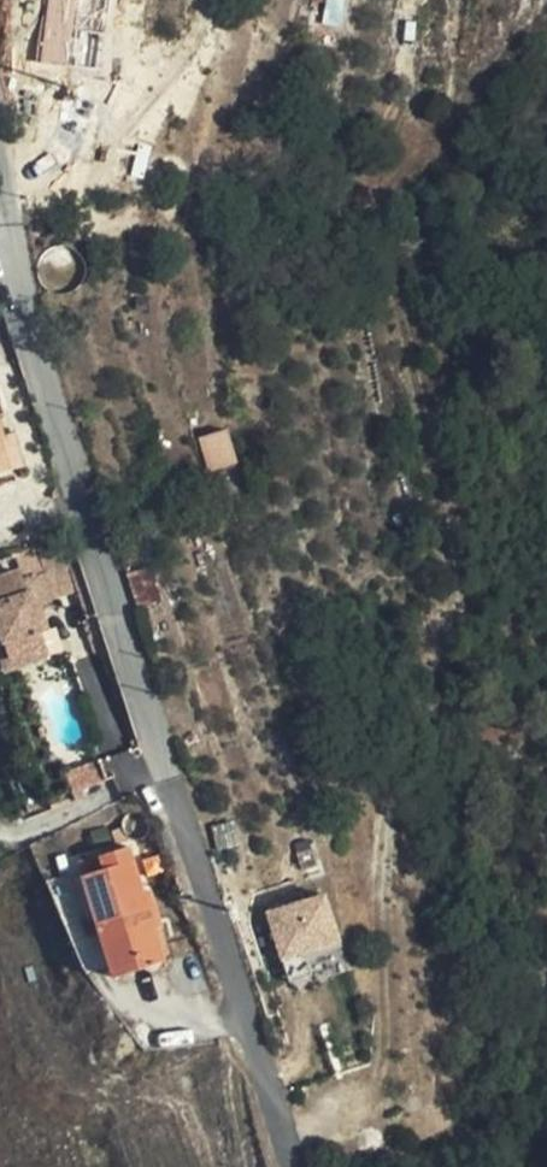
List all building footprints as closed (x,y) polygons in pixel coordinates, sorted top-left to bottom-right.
[(347,0),(325,0),(324,26),(346,27),(347,0)] [(211,469),(236,462),(226,430),(201,438),(211,469)] [(4,438),(0,439),(0,443),(9,471),(24,465),(14,435),(4,438)] [(9,471),(0,443),(0,474),(9,471)] [(0,577),(0,631),(4,644),(39,632),(43,630),(37,614),(57,606),(46,573),(23,581),(19,570),(0,577)] [(39,632),(4,644),(11,665),(46,653),(39,632)] [(78,784),(46,800),(53,816),(86,800),(78,784)] [(155,930),(143,893),(128,847),(102,855),(106,868),(84,876),(112,965),(122,961),(126,975),(165,962),(155,930)] [(153,889),(143,893),(155,930),(165,928),(153,889)] [(267,912),(288,986),(348,969),(327,895),(267,912)] [(116,978),(126,975),(122,961),(112,965),(116,978)]
